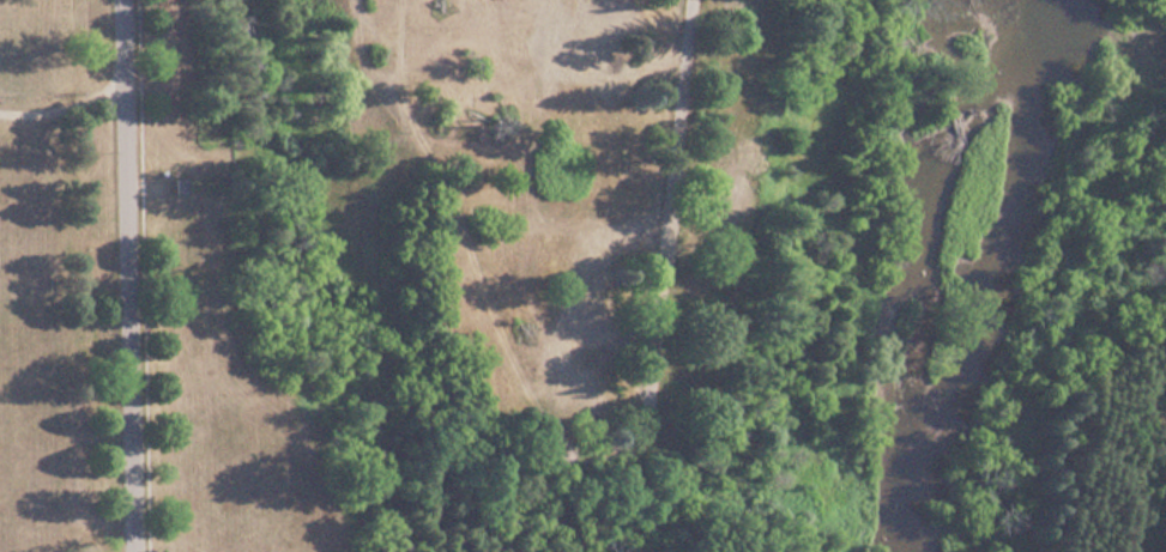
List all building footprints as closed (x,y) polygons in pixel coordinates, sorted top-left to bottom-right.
[(600,257),(576,255),(571,322),(595,323),(600,257)] [(556,424),(598,425),(599,387),(557,386),(556,424)]
